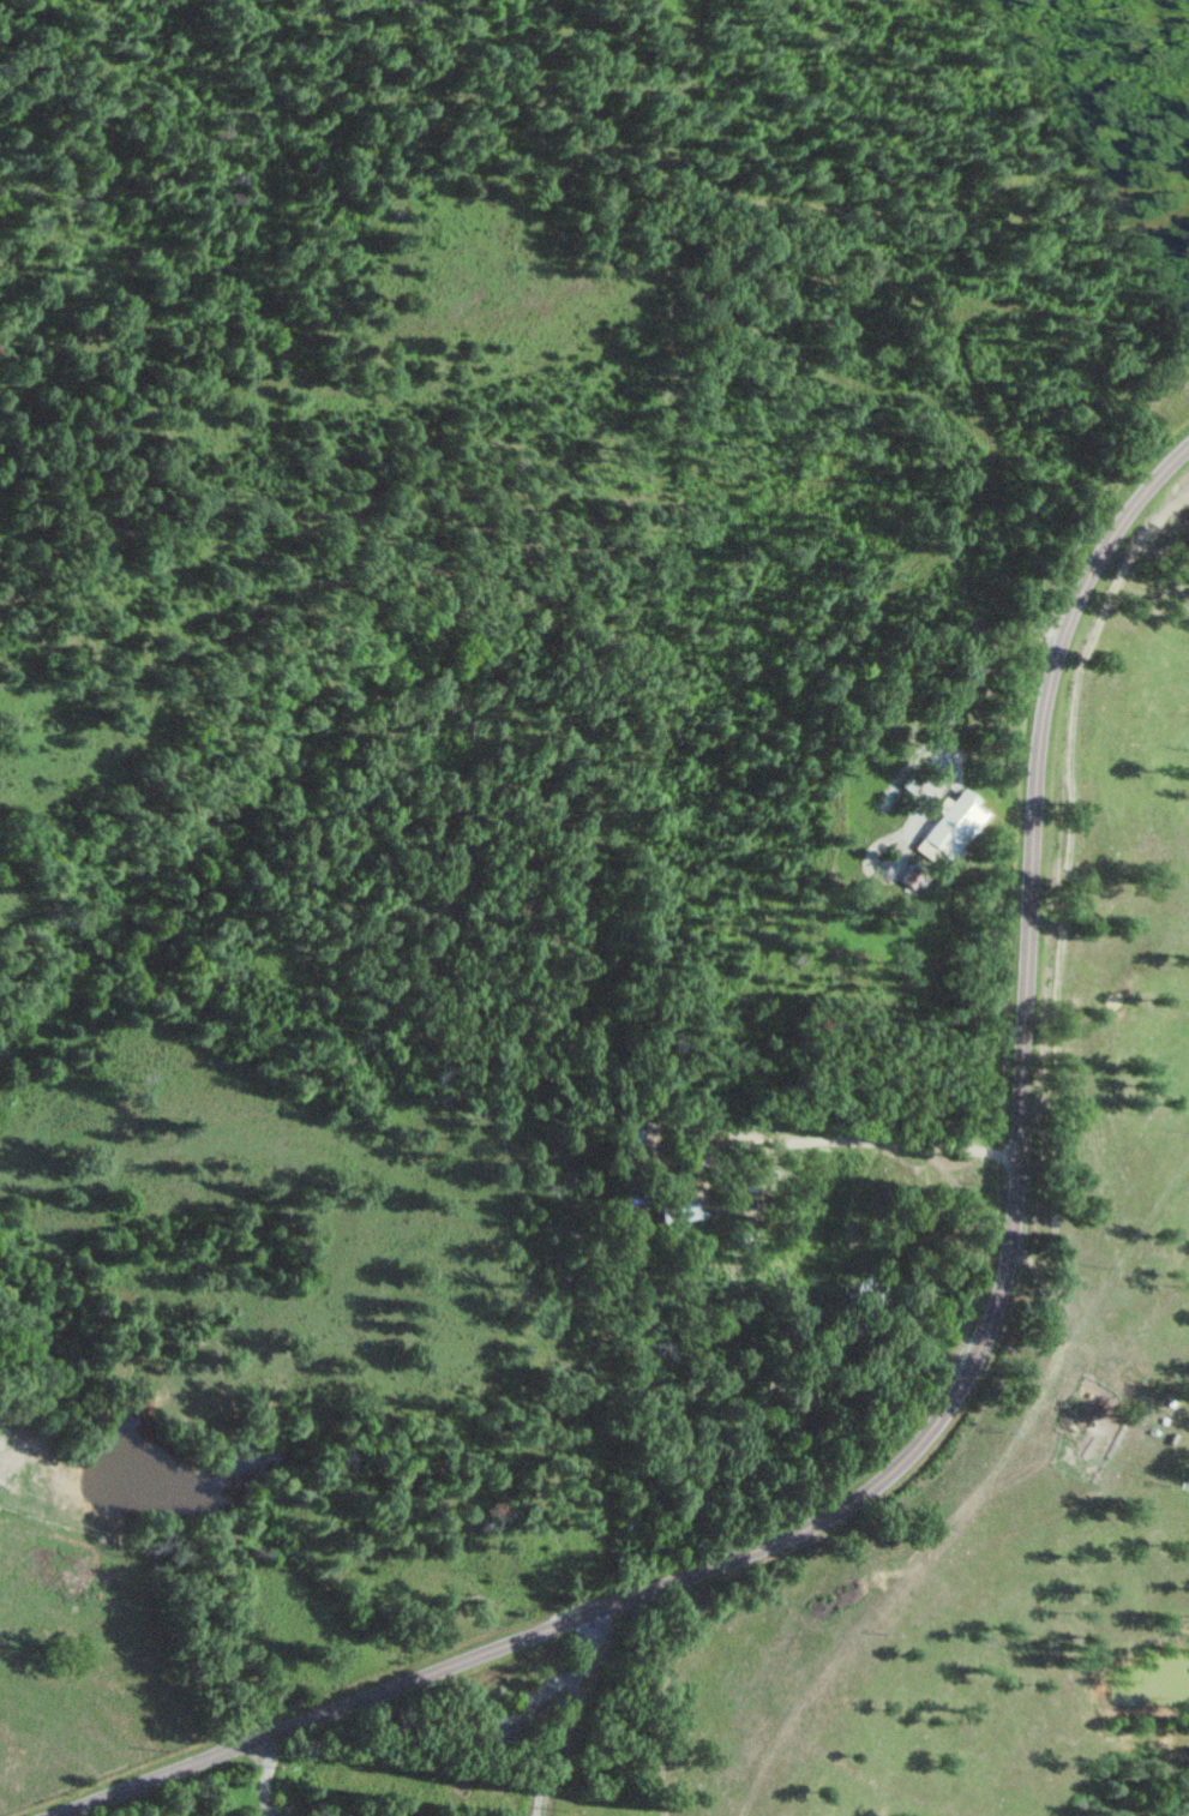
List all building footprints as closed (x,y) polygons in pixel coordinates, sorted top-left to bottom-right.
[(913,791),(921,778),(911,772),(903,785),(913,791)] [(952,859),(989,809),(961,788),(920,845),(927,851),(932,844),(952,859)] [(699,1199),(673,1199),(673,1221),(699,1221),(699,1199)]
